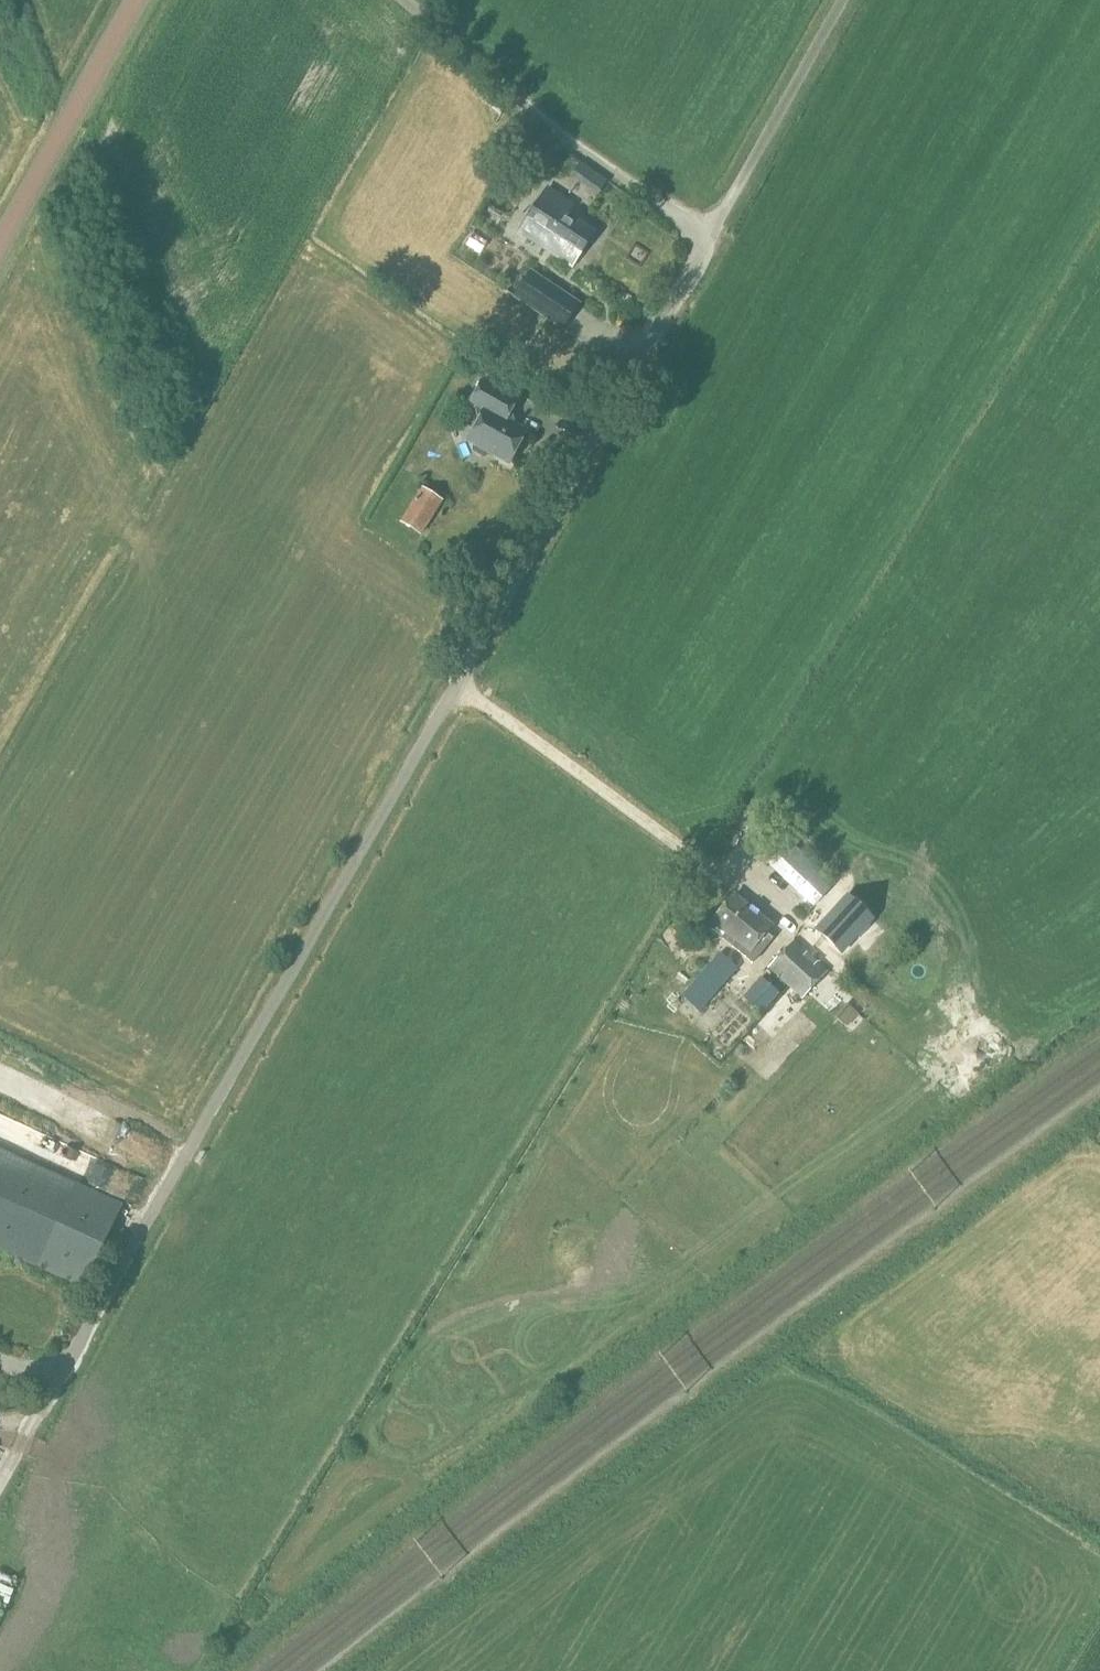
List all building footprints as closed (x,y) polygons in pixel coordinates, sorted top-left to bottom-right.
[(598,194),(607,181),(581,162),(571,175),(598,194)] [(571,267),(594,233),(567,215),(573,205),(548,189),(519,232),(571,267)] [(535,276),(520,299),(563,327),(578,305),(535,276)] [(509,464),(514,456),(518,455),(524,443),(523,439),(527,431),(514,424),(511,412),(518,399),(484,380),(470,405),(475,407),(479,421),(468,441),(509,464)] [(421,534),(443,499),(423,487),(401,522),(421,534)] [(823,911),(835,898),(828,892),(836,884),(790,841),(768,865),(815,907),(817,905),(823,911)] [(750,954),(772,926),(734,895),(712,923),(750,954)] [(848,897),(818,930),(841,952),(856,935),(859,938),(870,926),(868,923),(871,919),(848,897)] [(803,999),(827,973),(793,941),(769,967),(803,999)] [(700,1012),(738,968),(720,952),(682,996),(700,1012)] [(764,1013),(781,994),(761,977),(744,996),(764,1013)] [(0,1152),(0,1251),(81,1285),(115,1202),(0,1152)]
